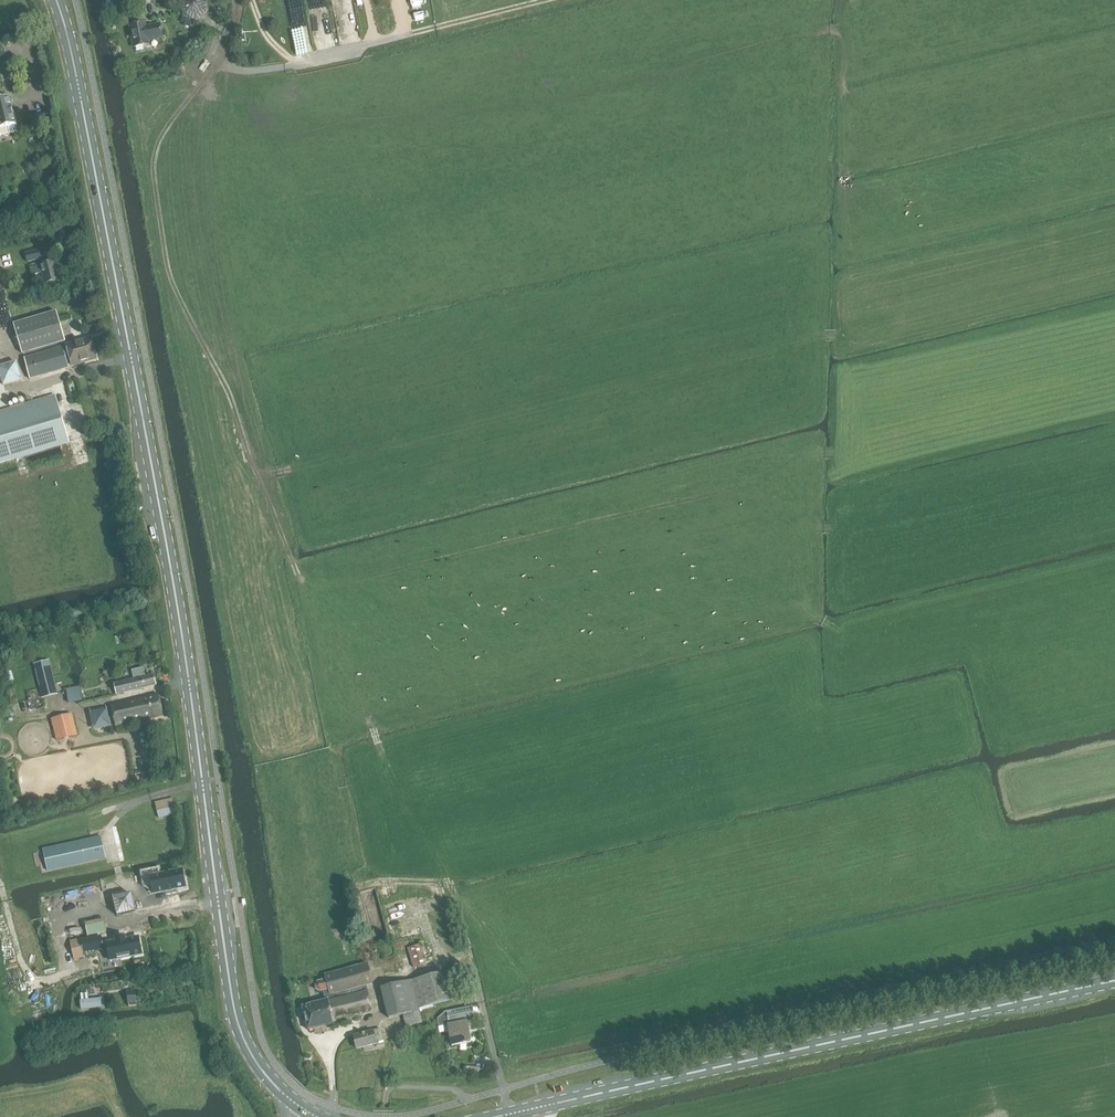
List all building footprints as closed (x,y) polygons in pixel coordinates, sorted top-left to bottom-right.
[(179,2),(183,18),(197,22),(209,12),(207,0),(182,0),(179,2)] [(147,41),(162,38),(159,25),(145,28),(144,24),(130,26),(134,48),(148,45),(147,41)] [(0,99),(0,135),(0,137),(16,133),(8,97),(0,99)] [(32,276),(42,273),(45,284),(60,280),(55,262),(46,264),(45,258),(46,258),(43,248),(25,253),(28,263),(39,260),(40,266),(30,269),(32,276)] [(57,312),(14,324),(23,354),(66,341),(57,312)] [(83,364),(98,359),(93,342),(92,339),(92,338),(91,338),(85,340),(68,345),(73,363),(74,366),(83,364)] [(30,379),(70,367),(64,346),(24,358),(30,379)] [(21,380),(16,363),(0,367),(0,373),(4,385),(21,380)] [(69,442),(55,395),(0,412),(0,463),(69,442)] [(42,697),(57,694),(50,662),(34,665),(42,697)] [(117,695),(156,685),(153,674),(145,676),(143,667),(131,670),(134,679),(114,684),(117,695)] [(80,687),(66,689),(69,704),(82,701),(80,687)] [(116,726),(163,715),(157,694),(111,705),(116,726)] [(93,730),(112,726),(108,707),(89,712),(93,730)] [(78,735),(77,732),(73,715),(53,719),(58,739),(78,735)] [(157,811),(175,807),(173,798),(155,802),(157,811)] [(47,870),(106,858),(102,836),(43,849),(47,870)] [(183,870),(151,876),(154,894),(166,892),(167,894),(177,892),(176,890),(186,888),(183,870)] [(131,894),(113,898),(117,916),(135,912),(131,894)] [(88,935),(106,931),(102,914),(85,918),(88,935)] [(102,936),(82,940),(84,952),(105,948),(102,936)] [(116,941),(107,943),(110,961),(143,955),(139,937),(126,939),(126,936),(115,938),(116,941)] [(81,939),(71,941),(74,959),(84,957),(81,939)] [(413,968),(426,965),(421,945),(409,948),(413,968)] [(369,994),(367,986),(373,985),(368,964),(333,972),(340,1001),(369,994)] [(333,972),(325,974),(326,980),(319,982),(315,985),(316,990),(321,992),(323,991),(325,1001),(328,1000),(329,1004),(340,1001),(333,972)] [(419,1009),(453,1001),(446,972),(382,988),(389,1018),(404,1015),(407,1028),(423,1024),(419,1009)] [(327,1026),(334,1024),(333,1023),(373,1013),(369,994),(340,1001),(329,1004),(328,1000),(325,1001),(321,1002),(327,1026)] [(82,1008),(83,1009),(102,1007),(101,999),(99,999),(98,995),(83,997),(83,1001),(78,1002),(79,1009),(82,1008)] [(321,1002),(303,1006),(309,1030),(327,1026),(321,1002)] [(453,1047),(472,1042),(466,1019),(474,1017),(471,1006),(445,1013),(438,1019),(441,1028),(448,1026),(453,1047)] [(377,1047),(384,1045),(380,1029),(373,1031),(376,1044),(377,1047)] [(373,1031),(354,1036),(357,1049),(376,1044),(373,1031)]
